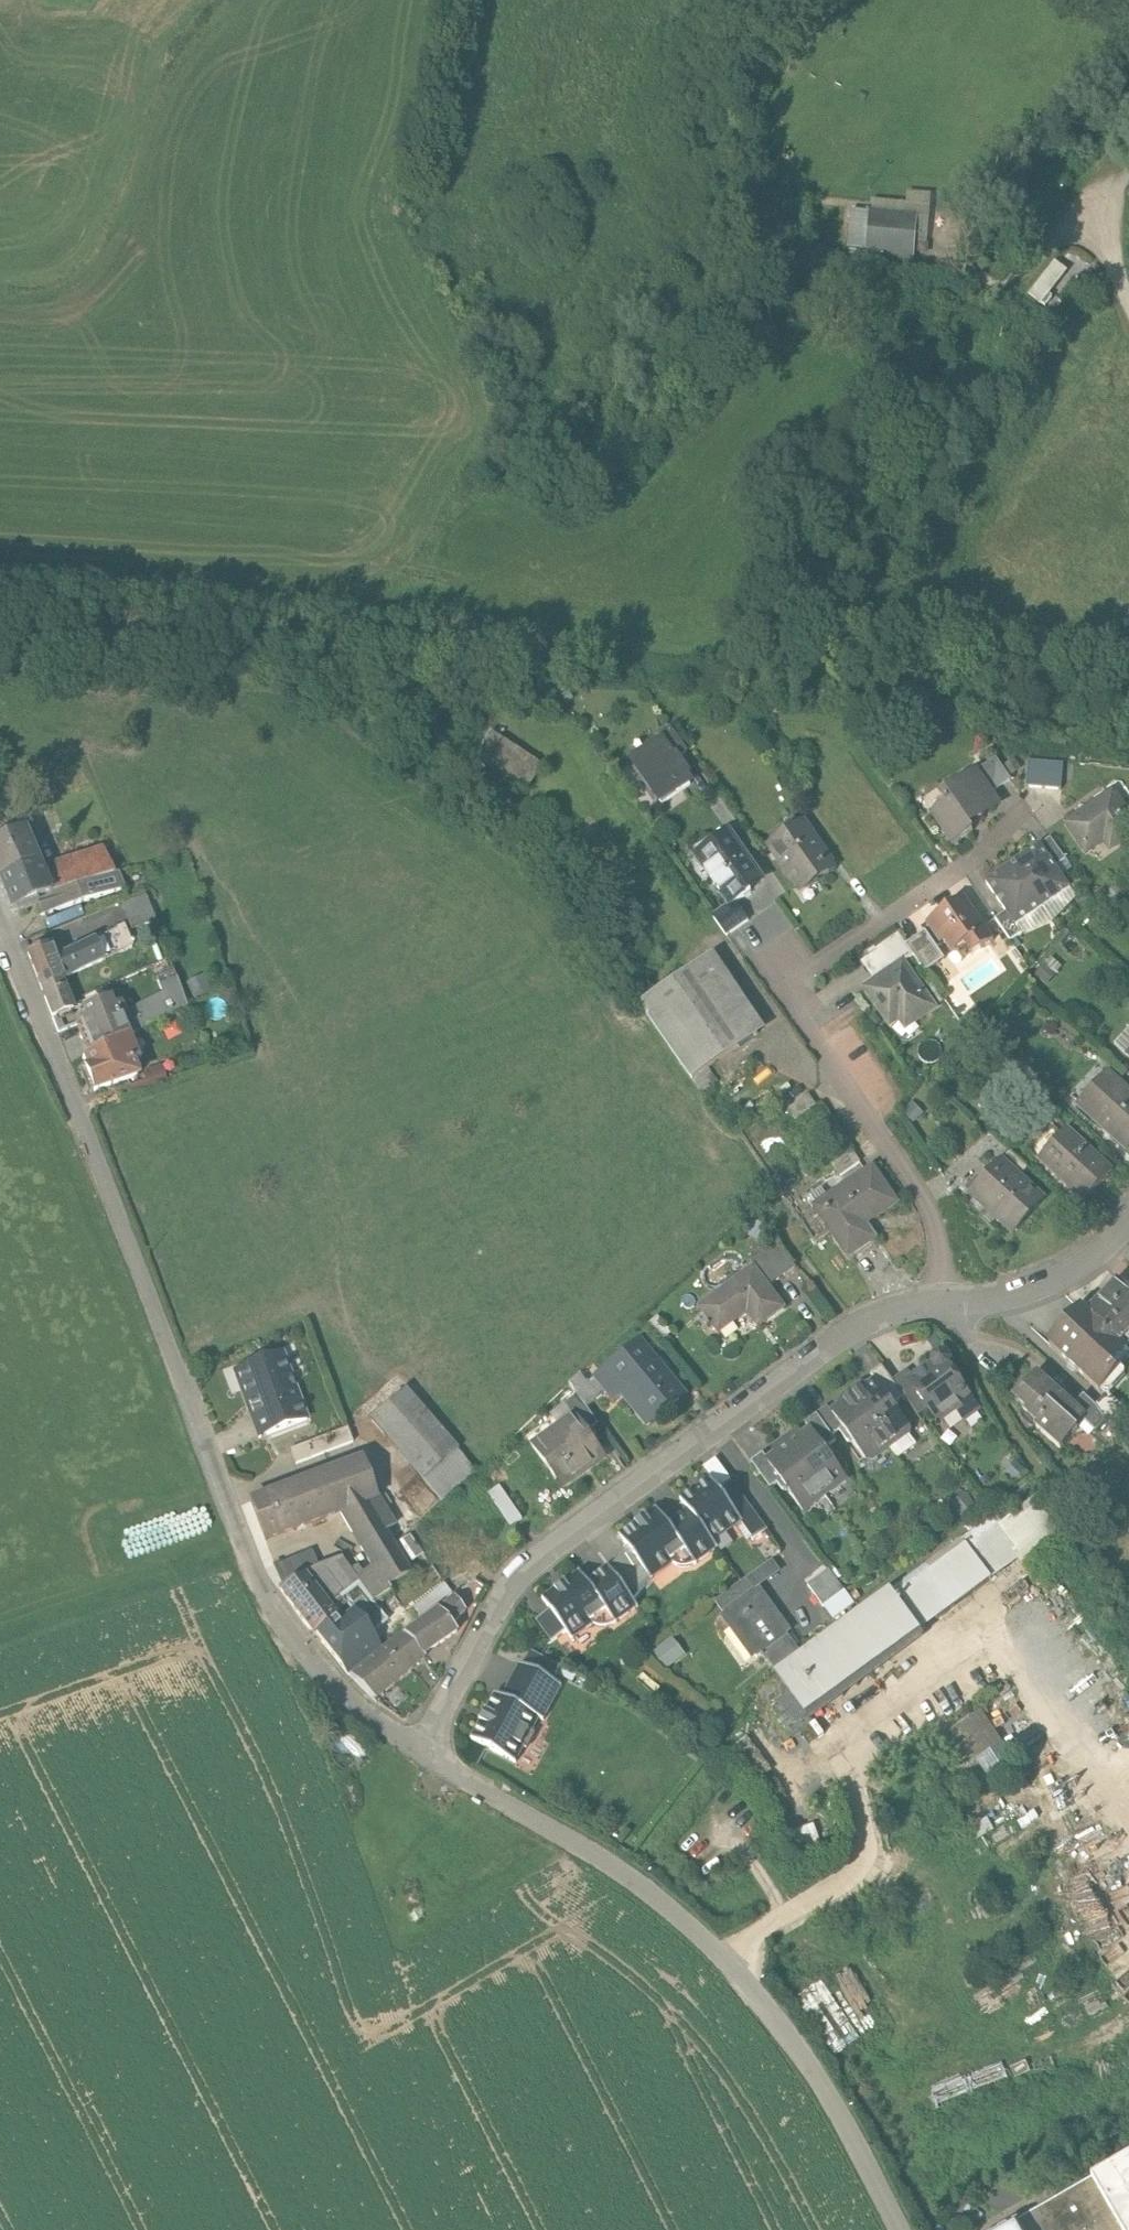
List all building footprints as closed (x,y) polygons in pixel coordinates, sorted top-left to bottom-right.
[(870,202),(869,213),(917,218),(915,244),(928,245),(932,198),(908,195),(907,206),(870,202)] [(869,213),(852,211),(848,253),(865,255),(865,250),(914,255),(915,244),(917,218),(869,213)] [(1068,270),(1057,261),(1032,294),(1045,304),(1053,294),(1050,293),(1068,270)] [(542,769),(491,736),(476,760),(526,792),(542,769)] [(661,743),(633,763),(663,806),(691,786),(686,779),(689,777),(675,757),(672,759),(661,743)] [(977,773),(992,795),(1011,781),(996,760),(977,773)] [(1061,766),(1030,763),(1028,787),(1059,789),(1061,766)] [(932,817),(954,847),(973,834),(967,824),(973,820),(975,822),(978,824),(982,823),(985,821),(986,818),(986,815),(985,812),(998,803),(992,795),(977,773),(977,772),(942,796),(948,805),(932,817)] [(1067,825),(1087,854),(1103,843),(1109,852),(1128,838),(1128,816),(1113,793),(1067,825)] [(825,868),(831,865),(803,826),(798,829),(794,823),(771,840),(775,845),(771,848),(798,887),(813,877),(817,882),(829,874),(825,868)] [(36,862),(24,831),(0,840),(0,877),(36,862)] [(731,908),(736,905),(752,894),(748,889),(761,881),(728,835),(713,845),(717,850),(699,862),(731,907),(731,908)] [(1040,847),(1056,868),(1066,861),(1051,839),(1040,847)] [(1013,866),(1044,909),(1071,890),(1056,868),(1040,847),(1013,866)] [(103,850),(39,870),(49,894),(114,873),(103,850)] [(0,877),(0,882),(11,911),(34,901),(49,894),(39,870),(36,862),(0,877)] [(1007,913),(1017,927),(1044,909),(1013,866),(987,884),(1007,913)] [(114,873),(49,894),(34,901),(40,915),(120,889),(114,873)] [(146,897),(123,906),(131,927),(154,919),(146,897)] [(964,899),(930,922),(953,955),(965,947),(972,957),(994,942),(964,899)] [(714,919),(727,938),(749,922),(736,905),(731,908),(731,907),(714,919)] [(1007,913),(996,921),(1011,942),(1022,934),(1017,927),(1007,913)] [(926,932),(905,947),(914,958),(925,975),(945,960),(926,932)] [(858,964),(873,986),(903,965),(914,958),(905,947),(898,936),(858,964)] [(86,944),(63,956),(57,941),(47,945),(61,981),(88,965),(102,961),(103,960),(96,939),(86,944)] [(61,981),(47,945),(27,953),(53,1018),(72,1011),(61,981)] [(703,1093),(719,1082),(708,1067),(758,1034),(706,960),(641,1005),(703,1093)] [(873,986),(866,991),(891,1026),(908,1014),(914,1023),(934,1010),(903,965),(873,986)] [(108,1000),(79,1010),(83,1021),(75,1024),(88,1057),(127,1037),(152,1023),(144,1006),(123,1016),(119,1006),(111,1009),(108,1000)] [(1115,1046),(1128,1059),(1128,1031),(1115,1046)] [(137,1062),(127,1037),(88,1057),(83,1059),(86,1069),(85,1069),(94,1092),(137,1077),(133,1064),(137,1062)] [(1117,1084),(1128,1095),(1128,1077),(1126,1074),(1117,1084)] [(1082,1108),(1127,1150),(1128,1148),(1128,1095),(1117,1084),(1110,1078),(1082,1108)] [(788,1111),(795,1122),(816,1108),(809,1097),(788,1111)] [(816,1243),(830,1234),(814,1209),(815,1208),(755,1120),(740,1131),(816,1243)] [(1067,1130),(1038,1161),(1084,1204),(1113,1173),(1067,1130)] [(1006,1167),(1020,1180),(1029,1171),(1010,1153),(1001,1163),(1006,1167)] [(834,1167),(841,1178),(861,1165),(853,1154),(834,1167)] [(1020,1180),(1006,1167),(975,1199),(1013,1235),(1044,1203),(1020,1180)] [(830,1234),(848,1261),(878,1241),(867,1226),(899,1206),(874,1169),(815,1208),(814,1209),(830,1234)] [(753,1266),(768,1286),(795,1267),(775,1238),(748,1259),(753,1266)] [(699,1307),(719,1334),(720,1333),(717,1329),(731,1319),(733,1322),(745,1313),(756,1328),(783,1307),(768,1286),(753,1266),(699,1307)] [(1089,1315),(1125,1350),(1126,1351),(1128,1348),(1128,1293),(1118,1283),(1089,1315)] [(1089,1315),(1084,1311),(1051,1346),(1100,1392),(1116,1374),(1110,1367),(1125,1350),(1089,1315)] [(658,1318),(650,1325),(662,1340),(671,1334),(658,1318)] [(621,1395),(647,1425),(684,1395),(640,1341),(595,1378),(607,1391),(614,1400),(621,1395)] [(234,1372),(259,1438),(307,1420),(282,1354),(234,1372)] [(924,1370),(912,1378),(909,1380),(927,1406),(936,1419),(942,1419),(956,1409),(961,1417),(967,1418),(975,1412),(976,1407),(970,1399),(971,1398),(962,1386),(963,1383),(957,1375),(953,1374),(949,1368),(950,1367),(951,1360),(947,1355),(940,1354),(934,1357),(933,1364),(934,1365),(927,1370),(924,1370)] [(893,1404),(897,1401),(904,1396),(893,1382),(882,1366),(871,1374),(876,1381),(877,1381),(893,1404)] [(904,1396),(917,1414),(927,1406),(909,1380),(912,1378),(907,1372),(893,1382),(904,1396)] [(578,1395),(586,1407),(599,1398),(607,1391),(595,1378),(588,1384),(580,1374),(569,1383),(578,1395)] [(1075,1429),(1082,1420),(1085,1417),(1075,1408),(1039,1375),(1024,1391),(1022,1390),(1014,1399),(1027,1411),(1025,1413),(1038,1425),(1036,1427),(1060,1449),(1077,1431),(1075,1429)] [(877,1381),(876,1381),(868,1387),(860,1386),(851,1392),(890,1445),(907,1433),(909,1425),(897,1409),(899,1404),(897,1401),(893,1404),(877,1381)] [(475,1469),(405,1388),(371,1418),(440,1498),(475,1469)] [(890,1445),(851,1392),(842,1399),(841,1407),(832,1413),(843,1427),(839,1429),(847,1441),(854,1442),(864,1457),(872,1458),(890,1445)] [(576,1414),(588,1431),(598,1423),(586,1407),(578,1395),(551,1414),(559,1426),(576,1414)] [(1084,1397),(1075,1408),(1085,1417),(1082,1420),(1097,1433),(1107,1423),(1096,1408),(1084,1397)] [(1105,1397),(1096,1408),(1107,1423),(1111,1429),(1125,1415),(1105,1397)] [(827,1406),(817,1414),(832,1435),(839,1429),(843,1427),(832,1413),(827,1406)] [(556,1475),(564,1486),(606,1456),(588,1431),(576,1414),(559,1426),(532,1445),(554,1476),(556,1475)] [(836,1441),(832,1435),(817,1414),(805,1423),(811,1431),(812,1430),(825,1448),(829,1446),(836,1441)] [(289,1450),(294,1464),(352,1442),(347,1428),(289,1450)] [(786,1440),(824,1494),(847,1478),(833,1458),(833,1452),(829,1446),(825,1448),(812,1430),(811,1431),(801,1438),(797,1433),(786,1440)] [(788,1490),(803,1510),(824,1494),(786,1440),(775,1449),(779,1454),(769,1462),(768,1463),(781,1481),(778,1483),(782,1489),(788,1490)] [(752,1462),(770,1488),(778,1483),(781,1481),(768,1463),(769,1462),(763,1454),(752,1462)] [(340,1511),(375,1498),(361,1461),(251,1502),(265,1539),(340,1511)] [(680,1498),(688,1510),(712,1542),(714,1541),(741,1522),(743,1521),(720,1490),(710,1476),(709,1478),(709,1479),(682,1498),(681,1497),(680,1498)] [(732,1481),(720,1490),(743,1521),(741,1522),(753,1538),(752,1539),(753,1541),(768,1530),(732,1481)] [(488,1494),(511,1526),(522,1518),(500,1486),(488,1494)] [(1038,1495),(999,1524),(1024,1557),(1032,1567),(1070,1538),(1038,1495)] [(377,1573),(389,1594),(392,1592),(388,1587),(409,1575),(400,1559),(394,1549),(384,1533),(392,1527),(383,1510),(375,1498),(340,1511),(377,1573)] [(620,1534),(619,1535),(647,1574),(660,1565),(664,1570),(672,1563),(679,1566),(689,1566),(695,1564),(697,1563),(696,1562),(716,1548),(717,1549),(718,1548),(714,1541),(712,1542),(688,1510),(668,1524),(657,1507),(655,1508),(656,1509),(646,1516),(646,1515),(645,1516),(645,1517),(637,1523),(636,1522),(635,1523),(636,1524),(621,1535),(620,1534)] [(991,1580),(1024,1557),(999,1524),(994,1518),(962,1541),(991,1580)] [(410,1535),(396,1545),(407,1562),(422,1552),(410,1535)] [(768,1711),(781,1702),(796,1723),(991,1580),(962,1541),(804,1657),(780,1674),(760,1689),(757,1696),(768,1711)] [(277,1566),(284,1586),(299,1578),(298,1577),(303,1575),(319,1566),(312,1551),(277,1566)] [(319,1566),(303,1575),(327,1608),(341,1597),(357,1585),(361,1582),(342,1557),(320,1565),(319,1566)] [(723,1613),(724,1612),(754,1589),(780,1570),(773,1560),(715,1602),(723,1613)] [(544,1597),(542,1599),(551,1610),(566,1632),(572,1640),(574,1639),(573,1638),(592,1624),(597,1626),(604,1627),(611,1625),(615,1622),(616,1623),(617,1622),(616,1621),(636,1607),(637,1608),(638,1607),(609,1565),(607,1567),(607,1568),(588,1582),(580,1571),(578,1572),(579,1573),(566,1582),(566,1581),(564,1583),(565,1583),(557,1589),(556,1588),(555,1589),(556,1590),(544,1598),(544,1597)] [(829,1570),(808,1586),(833,1620),(854,1604),(829,1570)] [(377,1573),(361,1582),(357,1585),(372,1604),(373,1604),(389,1594),(377,1573)] [(314,1633),(332,1617),(327,1610),(328,1610),(327,1608),(303,1575),(298,1577),(299,1578),(284,1586),(279,1589),(304,1622),(314,1633)] [(444,1583),(412,1607),(420,1617),(452,1593),(444,1583)] [(354,1616),(370,1636),(387,1621),(373,1604),(372,1604),(357,1585),(341,1597),(346,1604),(346,1605),(354,1616)] [(796,1646),(754,1589),(724,1612),(758,1658),(764,1653),(780,1674),(804,1657),(796,1646)] [(327,1610),(332,1617),(346,1605),(346,1604),(341,1597),(327,1608),(328,1610),(327,1610)] [(454,1597),(403,1634),(422,1657),(456,1632),(451,1626),(465,1611),(454,1597)] [(551,1610),(536,1620),(537,1622),(538,1621),(552,1640),(551,1641),(552,1642),(566,1632),(551,1610)] [(314,1633),(348,1675),(380,1648),(370,1636),(354,1616),(340,1627),(332,1617),(314,1633)] [(351,1676),(374,1700),(386,1690),(408,1672),(423,1659),(422,1657),(403,1634),(351,1676)] [(670,1638),(653,1651),(667,1668),(684,1655),(670,1638)] [(532,1652),(524,1666),(553,1681),(555,1675),(556,1676),(561,1667),(532,1652)] [(472,1737),(471,1739),(516,1763),(517,1761),(515,1760),(522,1747),(527,1749),(535,1734),(532,1732),(539,1718),(544,1721),(545,1719),(544,1719),(560,1687),(561,1688),(562,1686),(553,1681),(524,1666),(520,1664),(519,1666),(521,1666),(504,1697),(496,1693),(495,1695),(487,1711),(486,1710),(485,1712),(486,1712),(482,1721),(481,1720),(480,1722),(481,1722),(473,1738),(472,1737)] [(983,1711),(953,1729),(973,1760),(1002,1742),(983,1711)] [(750,1767),(755,1753),(732,1744),(726,1758),(750,1767)] [(1025,1784),(1004,1798),(1015,1815),(1036,1802),(1025,1784)] [(1003,2229),(1128,2229),(1128,2158),(1003,2229)]
